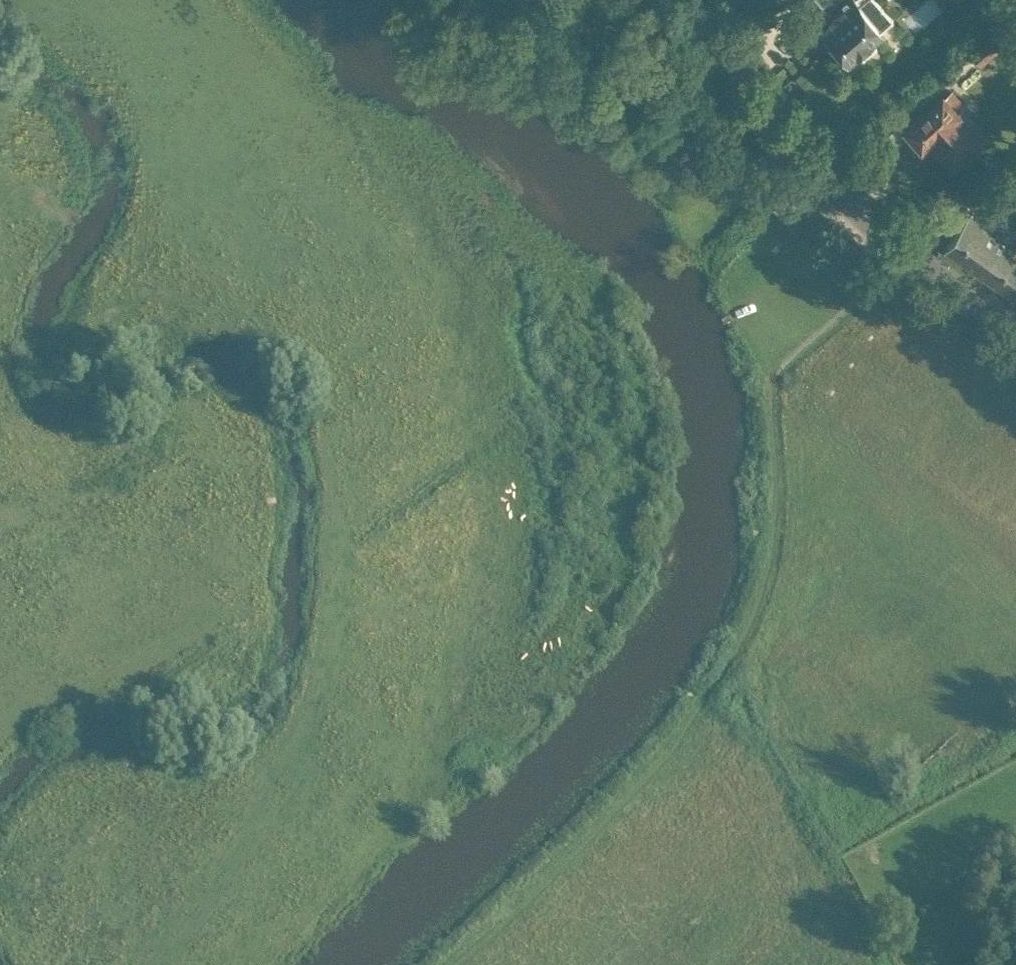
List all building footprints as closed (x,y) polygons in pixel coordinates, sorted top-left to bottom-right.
[(766,7),(770,18),(799,6),(797,0),(784,0),(766,7)] [(892,24),(874,0),(818,0),(836,21),(822,33),(833,46),(836,43),(849,57),(858,49),(864,55),(877,44),(873,40),(892,24)] [(983,64),(1008,41),(996,28),(971,48),(983,64)] [(957,163),(991,135),(964,104),(966,102),(953,87),(909,126),(911,128),(911,133),(915,138),(920,139),(922,141),(929,135),(936,143),(932,146),(939,154),(945,149),(957,163)] [(978,182),(963,200),(972,207),(975,204),(980,198),(985,202),(993,194),(978,182)] [(772,208),(780,201),(773,193),(765,200),(772,208)] [(984,275),(1006,244),(967,216),(945,248),(984,275)] [(1006,244),(984,275),(1015,298),(1015,252),(1006,244)]
